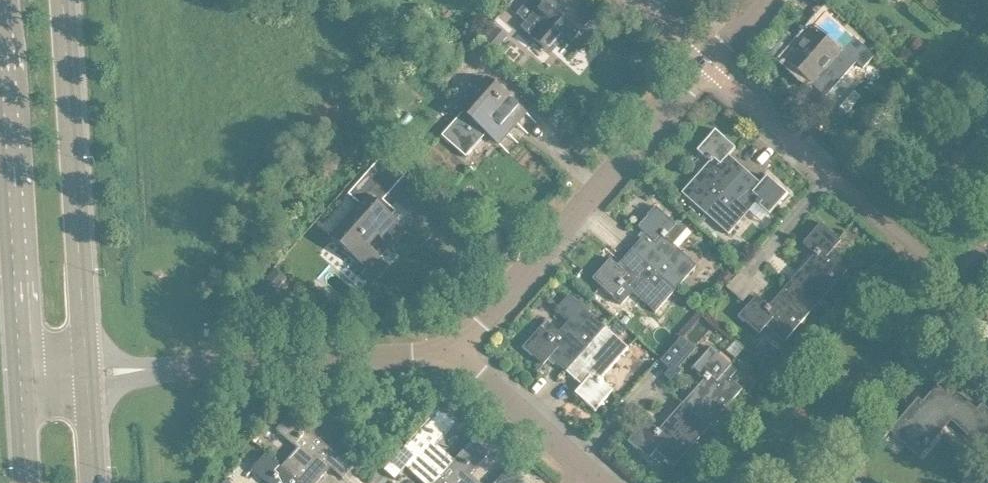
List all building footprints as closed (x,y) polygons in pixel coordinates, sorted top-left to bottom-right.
[(570,43),(591,19),(569,0),(529,0),(517,13),(527,21),(528,20),(538,29),(535,33),(553,49),(563,38),(570,43)] [(972,12),(982,22),(987,15),(987,4),(984,0),(983,0),(972,12)] [(809,81),(830,58),(842,68),(862,45),(843,28),(833,39),(816,24),(785,60),(809,81)] [(508,37),(500,30),(482,50),(490,57),(508,37)] [(485,56),(475,66),(487,77),(505,93),(515,82),(485,56)] [(496,141),(513,122),(516,124),(527,112),(505,93),(487,77),(459,108),(463,112),(443,135),(467,156),(487,133),(496,141)] [(683,192),(706,213),(745,169),(735,160),(732,164),(726,158),(736,147),(716,129),(698,149),(711,161),(683,192)] [(389,194),(390,192),(403,176),(404,176),(405,175),(383,156),(350,193),(362,205),(333,237),(350,253),(351,252),(368,268),(379,255),(388,244),(392,247),(407,231),(385,211),(390,206),(390,207),(391,206),(383,199),(389,193),(389,194)] [(862,165),(874,176),(881,167),(869,157),(862,165)] [(745,169),(706,213),(729,234),(757,202),(770,213),(788,193),(767,175),(758,186),(751,181),(755,177),(745,169)] [(641,239),(633,249),(677,288),(697,265),(666,237),(677,224),(657,206),(639,226),(650,236),(645,242),(641,239)] [(816,254),(793,280),(818,303),(824,297),(853,264),(835,248),(842,240),(821,222),(803,243),(816,254)] [(677,288),(633,249),(624,259),(628,262),(622,268),(611,258),(593,278),(613,296),(625,283),(656,311),(677,288)] [(737,261),(732,261),(729,264),(729,269),(732,272),(737,272),(740,268),(740,264),(737,261)] [(263,280),(252,293),(264,304),(275,291),(263,280)] [(818,303),(793,280),(770,306),(757,295),(739,315),(759,333),(766,325),(784,341),(818,303)] [(824,297),(818,303),(831,313),(836,308),(824,297)] [(557,363),(566,371),(605,327),(582,306),(554,338),(541,327),(523,347),(544,365),(553,354),(560,359),(557,363)] [(605,327),(566,371),(576,379),(579,376),(585,381),(575,393),(596,410),(613,390),(601,379),(629,347),(620,340),(605,327)] [(681,336),(659,360),(670,369),(665,375),(666,376),(673,383),(683,372),(679,369),(696,349),(681,336)] [(736,342),(727,351),(735,359),(744,349),(736,342)] [(706,378),(683,405),(708,427),(742,388),(724,372),(731,364),(711,347),(693,367),(706,378)] [(981,448),(987,440),(987,407),(983,403),(977,409),(943,379),(923,401),(919,397),(890,430),(917,454),(925,444),(926,445),(930,441),(929,440),(939,428),(936,426),(949,411),(971,430),(967,435),(981,448)] [(431,401),(433,403),(439,408),(446,415),(459,400),(456,397),(444,386),(431,401)] [(708,427),(683,405),(660,431),(647,419),(629,440),(649,457),(656,449),(674,465),(708,427)] [(424,482),(435,482),(455,461),(454,460),(436,444),(455,423),(446,415),(439,408),(385,470),(395,479),(411,461),(416,465),(410,471),(424,482)] [(282,466),(282,467),(300,482),(317,482),(326,472),(320,467),(325,462),(343,478),(352,468),(291,413),(277,429),(298,448),(282,466)] [(486,425),(473,439),(480,444),(492,430),(486,425)] [(714,432),(704,443),(711,449),(721,438),(714,432)] [(470,474),(489,453),(473,439),(454,460),(455,461),(435,482),(480,482),(470,474)] [(282,466),(267,453),(251,470),(267,482),(300,482),(282,467),(282,466)] [(508,469),(495,482),(523,482),(508,469)]
